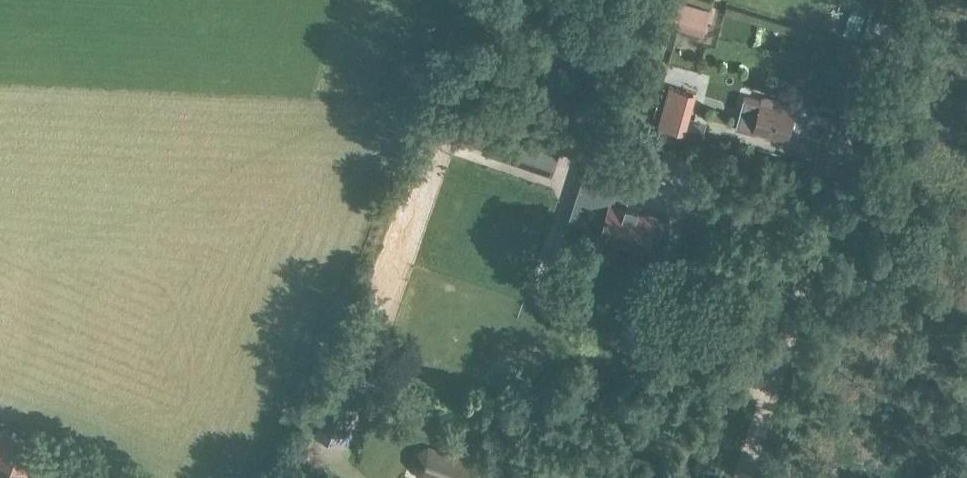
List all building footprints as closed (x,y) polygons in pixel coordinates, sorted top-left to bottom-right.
[(685,4),(673,0),(670,0),(661,24),(678,28),(685,4)] [(669,86),(666,85),(656,120),(655,125),(657,125),(683,132),(688,115),(694,92),(669,85),(669,86)] [(740,125),(755,129),(755,128),(786,136),(787,135),(797,138),(803,114),(793,111),(793,110),(762,102),(761,105),(747,101),(740,125)] [(488,127),(480,151),(530,168),(538,144),(488,127)] [(582,172),(575,193),(595,199),(585,232),(600,237),(631,248),(643,253),(645,249),(652,252),(654,248),(661,226),(653,223),(654,220),(637,214),(638,209),(627,206),(626,208),(611,204),(617,183),(582,172)] [(41,442),(5,430),(3,435),(0,434),(0,477),(29,477),(41,442)] [(421,476),(428,477),(503,477),(502,474),(431,449),(421,476)]
